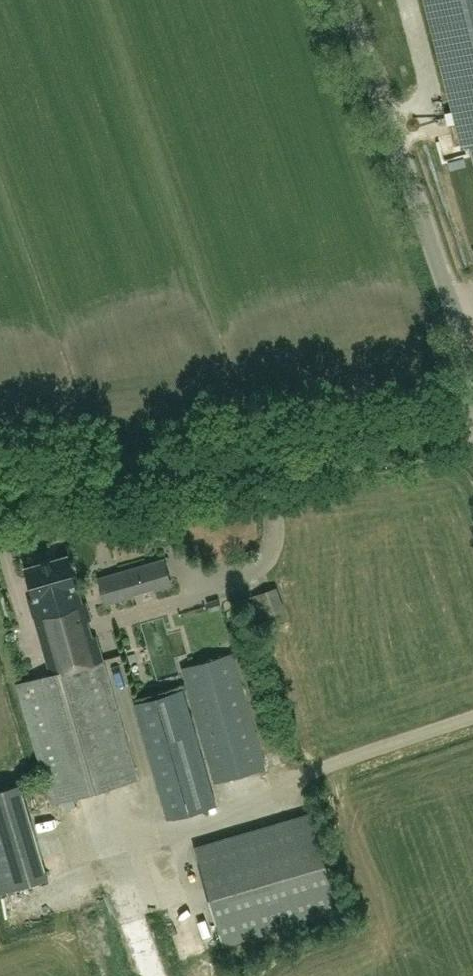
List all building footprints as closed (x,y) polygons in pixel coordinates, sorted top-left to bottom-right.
[(465,147),(471,145),(472,152),(472,0),(428,0),(465,147)] [(34,617),(50,674),(16,684),(50,803),(136,778),(85,601),(81,602),(67,555),(25,567),(34,598),(28,600),(33,618),(34,617)] [(163,560),(99,578),(106,604),(133,596),(132,594),(153,588),(154,590),(170,586),(163,560)] [(285,611),(276,587),(252,596),(260,619),(285,611)] [(220,595),(207,599),(210,608),(222,604),(220,595)] [(232,653),(181,667),(214,781),(264,767),(232,653)] [(125,668),(115,672),(124,697),(134,693),(125,668)] [(166,818),(215,804),(183,689),(134,703),(166,818)] [(0,788),(0,890),(46,877),(19,783),(0,788)] [(75,806),(72,798),(61,801),(63,809),(75,806)] [(311,813),(194,847),(223,946),(339,912),(311,813)] [(87,830),(77,833),(81,852),(92,850),(87,830)]
